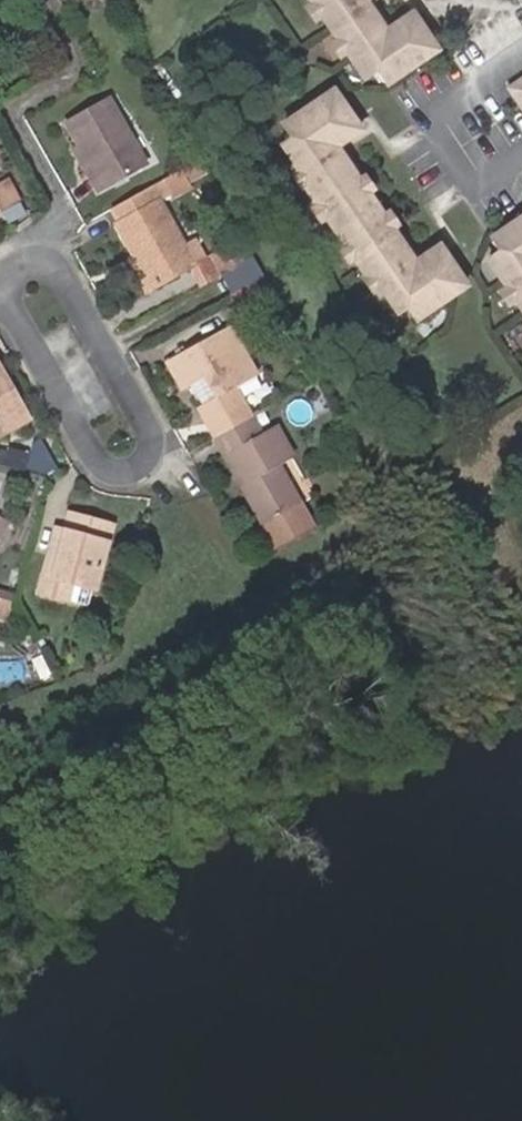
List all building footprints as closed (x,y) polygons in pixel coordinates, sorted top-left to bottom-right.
[(407,21),(383,37),(360,3),(364,0),(304,0),(308,6),(310,4),(311,7),(303,12),(311,24),(319,18),(336,43),(328,49),(336,60),(344,55),(363,82),(372,76),(380,87),(429,53),(407,21)] [(507,91),(521,112),(521,80),(507,91)] [(330,92),(281,126),(289,137),(278,144),(297,173),(288,179),(296,190),(305,184),(313,195),(310,197),(317,206),(308,212),(316,223),(324,218),(345,248),(337,254),(345,265),(353,259),(359,268),(362,267),(370,278),(361,284),(369,296),(378,289),(397,318),(408,310),(416,321),(465,288),(437,248),(419,260),(397,228),(388,234),(387,233),(396,227),(389,217),(380,223),(360,194),(369,188),(362,178),(354,184),(353,182),(361,176),(339,144),(357,132),(330,92)] [(64,119),(76,140),(91,166),(85,169),(95,188),(143,161),(106,95),(64,119)] [(91,166),(76,140),(70,144),(85,169),(91,166)] [(148,184),(110,206),(118,219),(113,222),(131,255),(137,252),(154,283),(202,255),(192,237),(181,244),(156,199),(170,192),(172,196),(191,186),(180,166),(161,177),(160,177),(148,184)] [(1,212),(21,201),(8,177),(0,182),(0,210),(1,212)] [(488,245),(496,256),(487,262),(506,290),(498,295),(506,307),(514,301),(521,313),(521,221),(488,245)] [(229,265),(248,254),(233,224),(213,235),(229,265)] [(137,252),(131,255),(127,257),(145,288),(154,283),(137,252)] [(262,277),(227,296),(231,303),(238,301),(246,314),(274,298),(262,277)] [(207,409),(224,438),(259,419),(252,404),(244,390),(258,381),(264,378),(236,328),(176,363),(193,392),(203,386),(213,380),(225,398),(213,405),(207,409)] [(7,377),(0,364),(0,430),(29,414),(17,395),(11,398),(1,381),(7,377)] [(17,395),(7,377),(1,381),(11,398),(17,395)] [(203,386),(213,405),(225,398),(213,380),(203,386)] [(244,390),(252,404),(255,392),(258,381),(244,390)] [(286,548),(320,530),(308,509),(286,468),(299,461),(281,429),(269,436),(259,419),(224,438),(247,480),(252,477),(256,485),(252,488),(275,529),(286,548)] [(252,477),(247,480),(252,488),(256,485),(252,477)] [(71,511),(67,527),(78,531),(83,514),(71,511)] [(78,531),(67,527),(54,574),(46,573),(41,591),(69,598),(73,581),(74,581),(96,587),(113,522),(83,514),(78,531)] [(54,574),(67,527),(59,525),(46,573),(54,574)]
